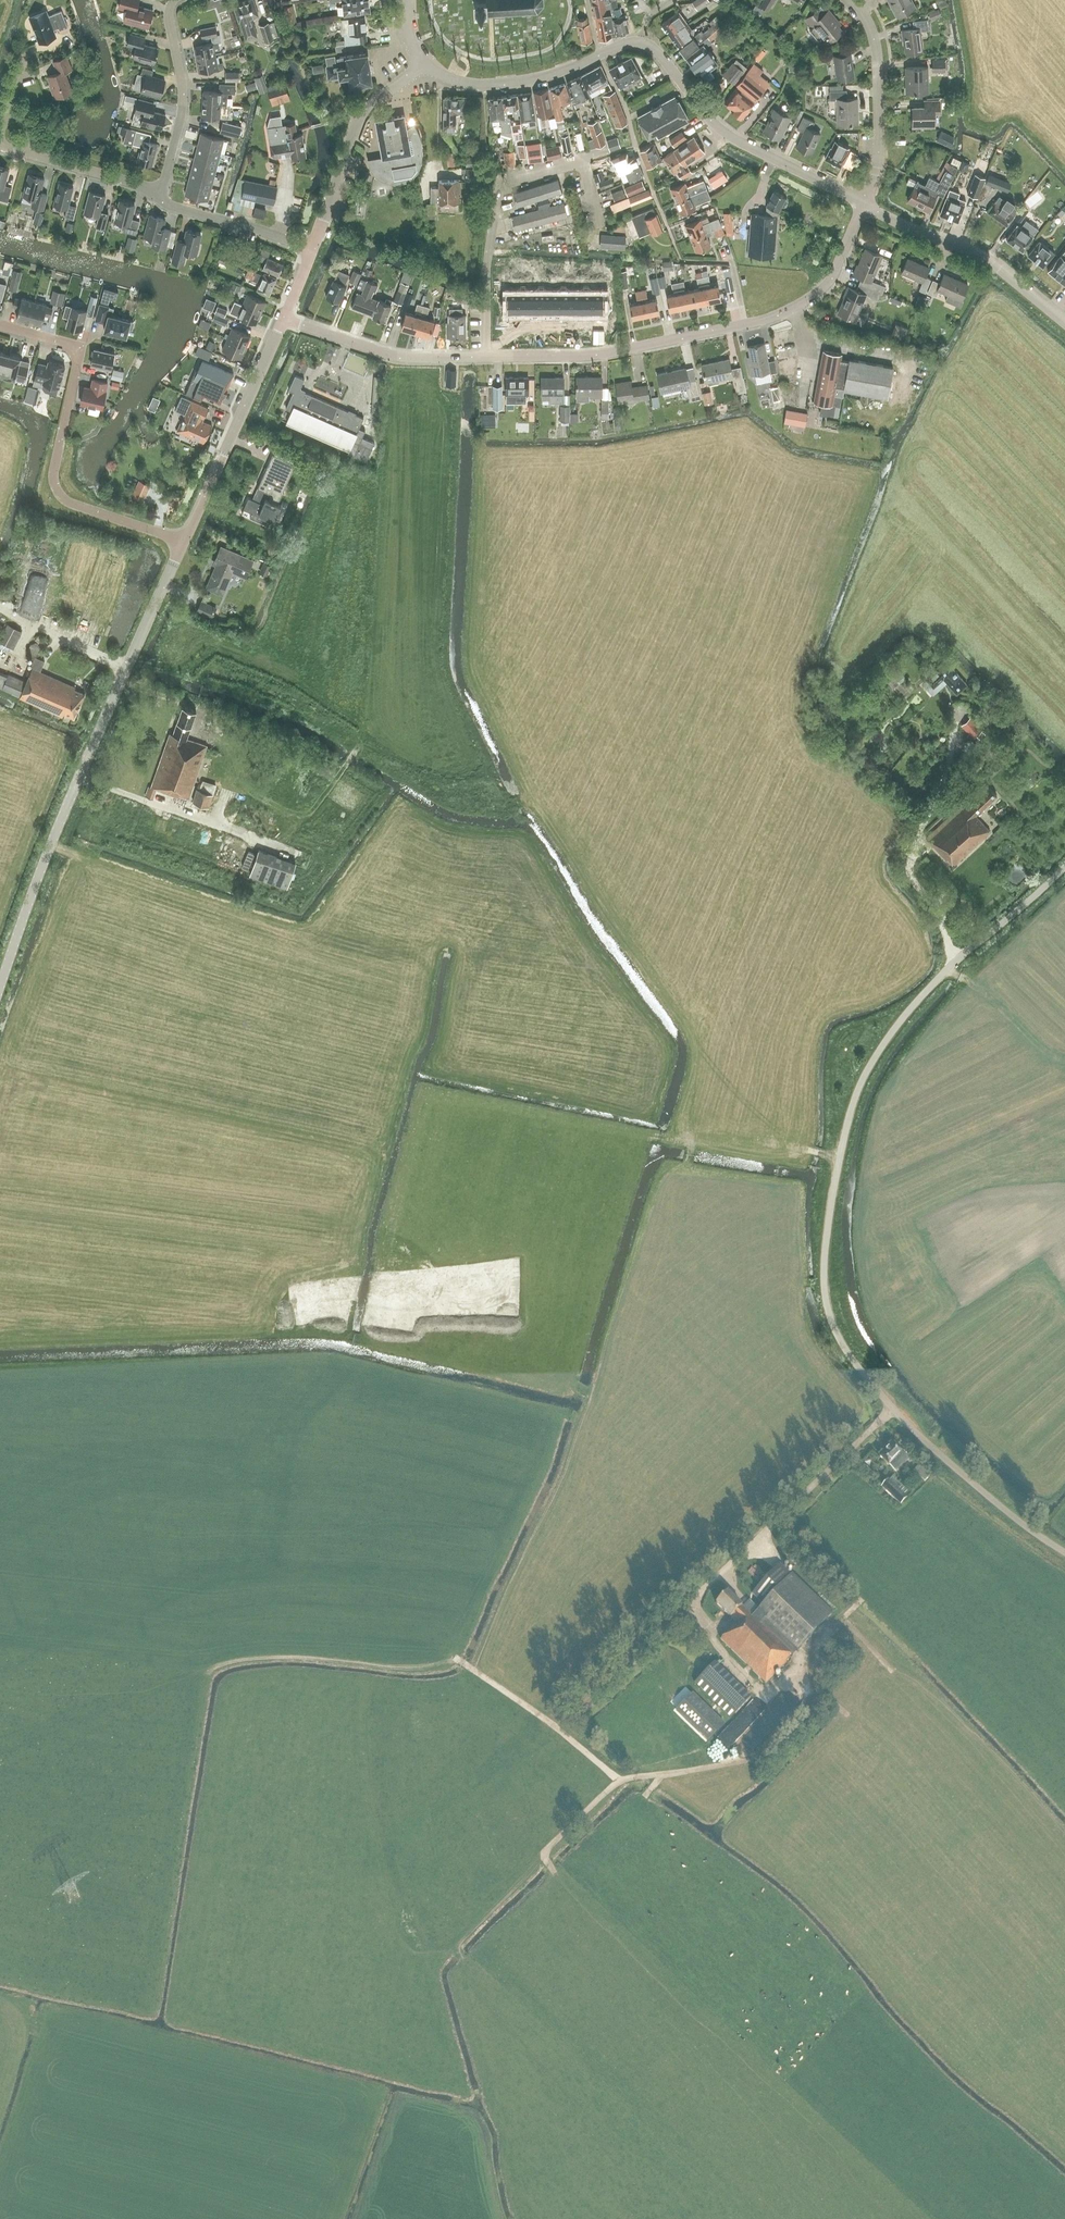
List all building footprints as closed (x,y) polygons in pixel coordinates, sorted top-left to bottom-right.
[(153,10),(138,6),(139,0),(121,0),(119,8),(127,10),(125,20),(126,22),(149,28),(153,10)] [(201,3),(204,10),(216,6),(218,12),(227,9),(223,0),(215,0),(214,0),(208,0),(201,3)] [(252,18),(259,16),(254,0),(249,0),(234,4),(239,22),(241,22),(246,38),(257,34),(252,18)] [(369,0),(330,0),(330,2),(343,0),(344,15),(370,11),(369,0)] [(475,9),(479,8),(487,8),(486,0),(474,0),(475,9)] [(479,8),(479,13),(489,13),(493,13),(537,10),(543,2),(543,0),(486,0),(487,8),(479,8)] [(595,16),(613,11),(610,2),(610,0),(592,0),(595,16)] [(613,12),(614,19),(613,19),(617,35),(629,31),(625,14),(619,16),(617,8),(618,8),(616,0),(611,0),(611,2),(610,2),(613,11),(613,12)] [(710,2),(709,0),(696,0),(692,3),(697,10),(710,2)] [(774,0),(764,0),(761,5),(768,10),(774,0)] [(897,17),(916,8),(911,0),(888,0),(897,17)] [(289,24),(297,22),(293,4),(284,6),(289,24)] [(840,24),(829,10),(823,15),(818,9),(806,19),(812,27),(809,30),(818,41),(826,35),(825,35),(826,37),(827,36),(830,41),(842,31),(838,26),(840,24)] [(942,16),(939,9),(929,13),(931,20),(942,16)] [(68,27),(62,11),(49,16),(47,12),(30,19),(39,41),(56,35),(54,29),(59,27),(60,30),(68,27)] [(611,13),(613,12),(613,11),(595,16),(596,18),(595,18),(596,24),(597,24),(600,41),(615,36),(613,24),(611,13)] [(669,35),(686,23),(679,12),(662,24),(669,35)] [(335,46),(345,45),(367,43),(366,33),(367,33),(365,16),(348,18),(341,19),(343,34),(344,34),(345,40),(335,41),(335,46)] [(587,24),(586,18),(575,21),(573,27),(577,26),(578,34),(579,34),(581,43),(592,41),(590,29),(589,24),(587,24)] [(714,28),(717,25),(712,19),(709,22),(714,28)] [(923,51),(920,31),(929,30),(928,19),(913,21),(914,29),(901,30),(903,39),(904,39),(906,54),(923,51)] [(260,26),(265,42),(274,40),(273,39),(277,37),(278,37),(274,22),(273,22),(268,24),(268,23),(260,26)] [(686,23),(669,35),(677,46),(692,35),(689,31),(691,29),(686,23)] [(717,36),(726,27),(723,24),(713,32),(717,36)] [(211,37),(217,35),(216,27),(201,30),(202,38),(211,37)] [(701,43),(708,37),(711,34),(708,29),(703,33),(702,31),(679,48),(685,56),(699,45),(701,43)] [(154,63),(158,48),(144,44),(145,38),(131,34),(128,45),(136,48),(134,57),(154,63)] [(197,60),(216,56),(214,49),(220,48),(219,43),(221,42),(220,35),(217,35),(211,37),(213,44),(195,47),(197,60)] [(708,37),(701,43),(703,45),(686,58),(700,77),(701,76),(706,82),(714,76),(710,70),(717,64),(705,48),(712,43),(708,37)] [(813,64),(828,60),(826,52),(811,56),(813,64)] [(372,82),(368,53),(337,57),(338,64),(336,65),(335,55),(326,57),(327,66),(328,79),(349,75),(351,85),(372,82)] [(837,79),(854,77),(850,54),(834,56),(837,79)] [(55,98),(73,91),(65,72),(72,69),(67,56),(54,61),(58,72),(48,76),(53,88),(51,89),(55,98)] [(216,56),(197,60),(199,72),(224,67),(223,63),(217,64),(216,56)] [(620,89),(637,79),(642,76),(631,57),(609,69),(620,89)] [(736,59),(724,73),(723,75),(734,83),(747,67),(736,59)] [(933,71),(945,71),(945,59),(933,60),(933,71)] [(799,60),(798,60),(798,63),(792,63),(792,69),(802,69),(802,60),(799,60)] [(54,63),(45,66),(48,72),(56,69),(54,63)] [(314,72),(323,70),(322,63),(313,65),(314,72)] [(763,71),(754,63),(746,73),(737,85),(738,86),(725,103),(726,104),(727,105),(729,107),(731,107),(732,108),(731,109),(742,118),(756,100),(765,88),(755,80),(763,71)] [(589,94),(608,83),(601,66),(581,76),(587,89),(589,94)] [(928,92),(927,69),(927,67),(906,68),(906,79),(909,79),(909,92),(907,92),(907,93),(928,92)] [(161,96),(165,81),(152,77),(153,71),(143,68),(141,74),(146,76),(142,91),(161,96)] [(241,81),(241,80),(241,73),(226,72),(226,81),(241,81)] [(582,100),(590,97),(589,94),(587,89),(581,76),(567,83),(576,108),(584,105),(582,100)] [(209,104),(222,105),(227,105),(228,98),(228,93),(235,94),(236,85),(220,84),(219,92),(203,91),(203,104),(209,104)] [(563,119),(560,105),(571,102),(565,84),(549,89),(554,111),(556,120),(563,119)] [(843,91),(843,90),(843,86),(830,86),(830,91),(831,100),(837,100),(837,108),(838,108),(839,125),(857,124),(857,107),(858,107),(858,99),(847,99),(847,90),(843,91)] [(289,96),(286,87),(269,92),(271,101),(289,96)] [(539,117),(553,114),(548,89),(534,92),(539,117)] [(600,92),(592,94),(597,112),(605,110),(600,92)] [(616,127),(628,123),(615,92),(604,96),(616,127)] [(529,125),(536,124),(535,116),(532,93),(518,95),(522,122),(529,121),(529,125)] [(504,110),(507,109),(512,108),(514,118),(511,118),(512,131),(519,130),(519,133),(522,132),(517,95),(503,97),(504,110)] [(678,100),(675,96),(638,117),(640,121),(639,122),(648,138),(656,134),(659,138),(689,121),(687,117),(688,116),(679,100),(678,100)] [(500,134),(512,137),(512,131),(510,118),(508,118),(507,109),(504,110),(503,97),(488,98),(491,120),(501,119),(502,131),(500,134)] [(465,114),(466,98),(444,98),(443,127),(455,128),(456,116),(457,116),(457,113),(465,114)] [(162,129),(166,115),(151,111),(153,103),(139,99),(135,113),(143,115),(141,124),(162,129)] [(915,127),(934,126),(934,114),(939,113),(939,102),(926,102),(926,108),(914,108),(915,127)] [(221,113),(222,105),(209,104),(203,104),(202,117),(221,118),(229,118),(230,113),(221,113)] [(798,122),(804,110),(797,107),(791,119),(798,122)] [(577,110),(582,126),(588,125),(587,121),(583,121),(580,109),(577,110)] [(780,139),(790,118),(774,110),(764,131),(780,139)] [(376,120),(378,135),(380,143),(383,157),(369,160),(368,159),(369,165),(371,170),(375,175),(379,178),(384,181),(389,183),(395,183),(400,183),(404,182),(409,180),(414,176),(417,171),(420,166),(422,160),(422,154),(422,147),(421,139),(418,131),(414,125),(413,125),(414,126),(407,129),(405,115),(394,117),(394,116),(386,118),(376,120)] [(275,157),(292,155),(286,125),(283,126),(281,116),(270,118),(267,127),(271,155),(275,157)] [(811,154),(821,134),(811,130),(815,122),(803,117),(797,129),(804,133),(797,147),(811,154)] [(223,121),(220,132),(239,137),(242,126),(223,121)] [(598,121),(589,124),(592,135),(595,144),(596,147),(606,144),(602,132),(601,132),(598,121)] [(295,123),(286,125),(292,155),(292,159),(306,156),(302,134),(296,135),(295,132),(297,132),(295,123)] [(130,135),(131,129),(122,127),(120,133),(130,135)] [(152,165),(158,144),(149,142),(151,134),(137,130),(133,144),(141,147),(137,161),(152,165)] [(942,131),(941,131),(937,140),(950,146),(954,136),(942,131)] [(674,147),(687,138),(682,132),(670,140),(674,147)] [(197,147),(221,153),(224,139),(201,133),(197,147)] [(565,153),(571,151),(568,136),(561,137),(565,153)] [(610,150),(621,146),(617,137),(607,140),(610,150)] [(685,166),(687,165),(705,152),(694,137),(674,151),(685,166)] [(587,141),(590,149),(596,147),(595,144),(594,139),(587,141)] [(519,158),(526,157),(524,144),(517,145),(519,158)] [(562,155),(559,144),(546,147),(549,158),(562,155)] [(647,168),(662,161),(654,145),(640,152),(647,168)] [(848,150),(838,145),(835,150),(831,148),(825,159),(840,167),(848,150)] [(218,164),(221,153),(197,147),(195,158),(218,164)] [(529,163),(543,161),(542,147),(527,149),(529,163)] [(692,172),(687,165),(685,166),(674,151),(664,158),(674,173),(677,171),(681,177),(688,175),(692,172)] [(506,165),(515,164),(514,152),(505,153),(506,165)] [(625,171),(639,165),(635,156),(629,159),(627,155),(622,157),(623,161),(621,162),(625,171)] [(215,173),(218,164),(195,158),(192,170),(215,176),(220,177),(221,175),(215,173)] [(474,168),(474,163),(466,163),(466,168),(463,168),(463,180),(479,180),(479,168),(474,168)] [(943,196),(957,168),(949,163),(943,174),(940,172),(937,178),(939,180),(938,182),(929,177),(925,185),(910,178),(907,184),(914,188),(908,200),(929,211),(938,193),(943,196)] [(639,165),(625,171),(629,180),(633,178),(634,181),(644,177),(643,174),(639,165)] [(5,185),(9,169),(0,167),(0,199),(8,201),(12,187),(5,185)] [(723,182),(714,169),(707,175),(715,187),(723,182)] [(212,188),(215,176),(192,170),(189,182),(212,188)] [(602,172),(593,174),(596,182),(604,179),(602,172)] [(978,197),(986,176),(975,172),(967,192),(978,197)] [(991,174),(990,173),(986,183),(1002,190),(1003,188),(1008,191),(1012,182),(991,174)] [(43,209),(47,194),(41,193),(44,179),(29,175),(23,195),(34,198),(32,206),(43,209)] [(517,203),(563,192),(560,178),(514,189),(517,203)] [(611,178),(599,182),(601,189),(613,185),(611,178)] [(277,187),(239,179),(231,202),(229,201),(228,202),(227,208),(253,215),(253,214),(252,214),(254,207),(255,200),(274,204),(277,187)] [(460,202),(460,180),(439,181),(439,188),(431,188),(431,201),(439,201),(439,202),(460,202)] [(628,196),(645,188),(642,180),(624,188),(628,196)] [(676,201),(707,189),(703,180),(687,186),(685,182),(670,188),(676,201)] [(209,198),(212,188),(189,182),(185,195),(213,202),(213,199),(209,198)] [(73,219),(77,206),(69,204),(73,187),(60,183),(54,204),(67,208),(65,217),(73,219)] [(707,189),(676,201),(681,215),(696,209),(694,205),(711,199),(710,196),(707,189)] [(949,189),(946,197),(940,214),(958,221),(965,204),(957,201),(960,193),(949,189)] [(632,205),(652,197),(649,190),(629,198),(632,205)] [(104,228),(108,214),(101,212),(106,195),(90,191),(84,213),(99,217),(97,226),(104,228)] [(784,204),(786,199),(784,198),(785,197),(774,191),(767,205),(770,207),(770,215),(752,214),(748,256),(774,258),(778,216),(777,216),(777,211),(778,211),(782,203),(784,204)] [(1039,200),(1035,194),(1029,197),(1033,204),(1039,200)] [(540,209),(512,215),(515,228),(569,217),(565,201),(551,204),(549,196),(538,199),(540,209)] [(1007,226),(1019,210),(999,196),(988,212),(1007,226)] [(136,234),(140,221),(131,218),(135,204),(120,200),(115,221),(116,221),(115,227),(124,229),(123,231),(136,234)] [(435,203),(426,204),(428,218),(436,217),(435,203)] [(1021,207),(1014,218),(1020,222),(1021,221),(1028,211),(1021,207)] [(264,218),(266,211),(255,208),(253,215),(264,218)] [(657,213),(655,214),(653,208),(632,217),(639,236),(650,231),(651,233),(662,228),(657,213)] [(727,233),(733,232),(730,210),(724,211),(727,233)] [(42,221),(44,212),(38,211),(36,219),(42,221)] [(165,249),(170,230),(163,228),(165,219),(150,215),(144,237),(154,239),(153,246),(165,249)] [(714,229),(722,226),(718,218),(702,224),(700,219),(685,225),(691,238),(706,232),(710,231),(714,229)] [(71,232),(74,223),(67,221),(65,231),(71,232)] [(1021,221),(1020,222),(1018,225),(1017,224),(1006,239),(1023,251),(1030,241),(1033,236),(1026,231),(1029,227),(1021,221)] [(724,233),(722,226),(714,229),(716,236),(724,233)] [(198,246),(201,234),(187,231),(184,242),(177,240),(172,261),(184,264),(187,252),(198,255),(200,246),(198,246)] [(706,232),(691,238),(696,252),(711,246),(707,236),(712,235),(710,231),(706,232)] [(601,246),(625,248),(626,237),(602,235),(601,246)] [(1045,268),(1057,252),(1056,251),(1054,253),(1039,241),(1028,255),(1043,267),(1044,266),(1045,268)] [(278,275),(283,264),(268,258),(271,253),(258,247),(254,257),(265,263),(263,269),(278,275)] [(874,291),(880,293),(882,294),(885,287),(872,281),(882,256),(865,249),(858,265),(857,265),(853,274),(862,277),(859,284),(873,290),(874,291)] [(1045,268),(1048,270),(1048,271),(1064,284),(1064,260),(1061,256),(1061,255),(1057,252),(1045,268)] [(230,267),(233,260),(220,255),(218,262),(230,267)] [(925,292),(931,279),(925,276),(929,268),(908,259),(902,273),(923,282),(919,290),(925,292)] [(731,274),(731,265),(723,265),(724,275),(731,274)] [(255,272),(249,269),(245,277),(251,279),(260,283),(257,290),(269,295),(277,278),(265,273),(264,275),(255,271),(255,272)] [(10,272),(1,270),(0,274),(0,283),(6,284),(10,272)] [(356,284),(361,273),(354,270),(350,281),(356,284)] [(621,289),(628,288),(627,271),(619,272),(621,289)] [(703,277),(708,302),(721,299),(718,285),(710,286),(709,283),(710,283),(709,276),(708,276),(707,271),(702,273),(703,277)] [(968,284),(944,274),(941,283),(933,280),(928,292),(936,296),(938,291),(948,295),(946,300),(961,307),(963,300),(961,300),(968,284)] [(342,283),(344,278),(337,275),(334,280),(326,297),(339,303),(347,285),(342,283)] [(16,292),(20,277),(12,276),(9,290),(16,292)] [(660,288),(667,286),(665,276),(657,277),(660,288)] [(727,292),(734,291),(731,276),(724,278),(727,292)] [(653,295),(660,293),(658,283),(657,277),(650,279),(653,295)] [(695,304),(708,302),(703,277),(697,279),(698,285),(699,285),(700,289),(692,290),(695,304)] [(367,281),(361,279),(357,288),(363,290),(367,281)] [(372,315),(378,301),(371,298),(373,291),(375,292),(378,285),(367,281),(362,294),(357,293),(352,307),(372,315)] [(394,302),(401,305),(409,284),(401,281),(394,302)] [(695,304),(692,290),(685,292),(684,288),(685,288),(683,281),(676,283),(681,307),(695,304)] [(234,283),(231,289),(238,292),(241,286),(234,283)] [(670,310),(681,307),(676,283),(672,284),(673,291),(674,290),(675,294),(667,296),(670,310)] [(877,300),(880,293),(874,291),(873,290),(859,284),(856,291),(848,287),(844,296),(845,297),(838,313),(855,320),(854,322),(863,325),(867,315),(859,311),(866,295),(877,300)] [(104,288),(102,297),(110,299),(111,294),(117,296),(118,292),(104,288)] [(640,291),(645,315),(659,312),(656,299),(646,301),(645,297),(647,296),(646,289),(640,291)] [(62,305),(65,293),(57,291),(54,303),(62,305)] [(410,304),(414,294),(407,291),(403,302),(410,304)] [(633,318),(645,315),(640,291),(635,292),(637,299),(640,298),(641,302),(630,305),(633,318)] [(457,293),(457,303),(468,303),(468,295),(457,293)] [(243,305),(261,313),(266,302),(248,294),(243,305)] [(518,294),(507,294),(507,314),(519,314),(518,294)] [(529,294),(518,294),(519,314),(529,314),(529,294)] [(540,294),(529,294),(529,314),(540,314),(540,294)] [(550,294),(540,294),(540,314),(550,314),(550,294)] [(561,294),(550,294),(550,314),(561,314),(561,294)] [(571,294),(561,294),(561,314),(571,314),(571,294)] [(582,294),(571,294),(571,314),(582,314),(582,294)] [(593,294),(582,294),(582,314),(593,314),(593,294)] [(604,294),(593,294),(593,314),(604,314),(604,294)] [(921,307),(925,296),(919,294),(914,304),(921,307)] [(94,310),(98,297),(91,295),(87,308),(94,310)] [(207,296),(203,306),(213,310),(217,300),(207,296)] [(17,318),(29,321),(34,302),(22,298),(22,299),(15,298),(13,305),(20,307),(17,318)] [(378,301),(372,315),(373,315),(373,316),(385,321),(392,305),(391,305),(393,301),(386,298),(385,302),(379,300),(379,301),(378,301)] [(34,302),(29,321),(42,325),(45,314),(51,316),(53,308),(47,306),(47,305),(34,302)] [(415,332),(423,305),(417,304),(415,311),(416,311),(415,315),(406,312),(402,328),(415,332)] [(130,320),(112,316),(114,308),(100,305),(96,320),(106,323),(104,331),(105,331),(126,336),(127,337),(129,328),(132,329),(134,323),(130,322),(131,320),(130,320)] [(256,324),(261,313),(243,305),(238,316),(256,324)] [(423,305),(415,332),(430,336),(434,321),(425,318),(426,314),(427,315),(430,307),(423,305)] [(229,318),(232,312),(218,306),(215,312),(229,318)] [(82,331),(87,311),(72,307),(66,327),(82,331)] [(462,315),(462,309),(450,309),(450,337),(465,337),(465,315),(462,315)] [(226,326),(229,319),(215,313),(212,320),(226,326)] [(209,328),(212,320),(203,317),(200,325),(209,328)] [(228,339),(246,347),(251,336),(232,328),(228,339)] [(241,358),(246,347),(228,339),(223,350),(241,358)] [(206,348),(212,351),(216,344),(209,341),(206,348)] [(768,362),(764,344),(748,347),(751,362),(748,362),(751,375),(770,372),(770,374),(777,372),(775,360),(768,362)] [(198,346),(195,354),(209,360),(212,352),(198,346)] [(111,370),(114,354),(94,350),(91,365),(111,370)] [(834,396),(841,361),(842,354),(823,350),(814,402),(832,405),(834,396)] [(3,376),(8,354),(0,352),(0,375),(3,376)] [(8,354),(3,376),(15,379),(14,380),(25,382),(29,365),(20,362),(21,358),(8,354)] [(719,383),(719,380),(733,377),(729,359),(702,365),(706,383),(707,382),(709,385),(719,383)] [(842,397),(844,389),(852,390),(887,397),(893,367),(850,359),(849,362),(841,361),(834,396),(842,397)] [(224,397),(228,389),(227,388),(234,374),(203,361),(195,379),(195,389),(196,390),(192,397),(201,401),(204,396),(221,403),(224,397)] [(65,366),(49,362),(48,366),(39,364),(34,385),(42,387),(43,383),(59,387),(60,386),(62,385),(63,379),(62,377),(65,366)] [(122,380),(124,371),(113,368),(111,378),(122,380)] [(688,382),(685,369),(658,375),(662,392),(689,386),(691,397),(699,395),(696,380),(688,382)] [(447,370),(446,385),(456,386),(456,370),(447,370)] [(305,380),(296,376),(289,390),(294,393),(287,409),(293,412),(288,423),(370,459),(378,437),(367,432),(372,421),(301,390),(305,380)] [(526,403),(526,394),(528,394),(528,377),(506,377),(506,394),(514,394),(514,403),(526,403)] [(563,394),(563,377),(541,377),(541,394),(549,394),(549,403),(561,403),(561,394),(563,394)] [(602,397),(602,377),(577,377),(577,395),(577,401),(589,401),(589,397),(602,397)] [(739,393),(747,391),(744,378),(736,380),(739,393)] [(102,408),(108,383),(93,380),(91,388),(85,387),(81,403),(102,408)] [(119,388),(120,382),(112,380),(111,387),(119,388)] [(632,388),(631,381),(616,384),(619,402),(650,398),(648,386),(632,388)] [(503,408),(503,385),(494,385),(494,408),(503,408)] [(771,388),(774,401),(780,400),(778,387),(771,388)] [(337,403),(339,398),(317,388),(314,393),(337,403)] [(704,401),(713,401),(712,389),(704,390),(704,401)] [(34,403),(36,397),(28,395),(26,401),(34,403)] [(204,419),(208,408),(182,397),(176,411),(185,414),(177,431),(204,443),(212,425),(200,420),(201,418),(204,419)] [(570,420),(570,404),(561,404),(561,420),(570,420)] [(806,425),(809,411),(787,407),(785,421),(806,425)] [(559,435),(569,436),(569,425),(560,424),(559,435)] [(295,461),(298,454),(277,445),(274,451),(295,461)] [(281,505),(278,504),(296,464),(273,454),(267,467),(266,467),(264,471),(265,472),(258,488),(260,489),(255,500),(249,497),(244,509),(252,513),(250,517),(269,525),(271,519),(274,521),(281,505)] [(306,470),(312,466),(308,461),(303,465),(306,470)] [(150,485),(139,480),(137,486),(147,491),(150,485)] [(225,544),(226,540),(214,534),(212,539),(225,544)] [(245,577),(252,560),(222,547),(216,560),(219,561),(207,589),(222,595),(233,572),(245,577)] [(267,576),(272,566),(264,562),(260,573),(267,576)] [(197,612),(212,619),(217,608),(202,600),(197,612)] [(23,632),(7,624),(0,638),(0,642),(14,649),(23,632)] [(35,639),(45,648),(49,643),(40,635),(35,639)] [(36,657),(37,657),(38,657),(39,656),(40,656),(41,655),(42,654),(42,653),(43,652),(43,651),(43,650),(43,649),(43,648),(42,647),(42,646),(41,645),(40,644),(39,644),(38,643),(37,643),(36,643),(35,643),(34,643),(33,644),(32,644),(31,645),(30,646),(29,647),(29,648),(29,649),(29,650),(29,651),(29,652),(29,653),(30,654),(31,655),(32,656),(33,656),(34,657),(35,657),(36,657)] [(40,672),(45,661),(35,657),(30,668),(32,668),(26,682),(8,674),(8,676),(0,673),(0,689),(2,689),(20,697),(63,716),(64,713),(74,718),(85,694),(75,689),(76,687),(40,672)] [(966,685),(945,661),(926,678),(927,679),(922,683),(933,695),(947,683),(957,694),(966,685)] [(186,739),(196,711),(183,707),(177,724),(175,725),(173,729),(175,730),(173,735),(170,734),(151,787),(149,786),(146,796),(153,799),(156,791),(161,793),(162,791),(179,797),(180,794),(190,797),(206,746),(186,739)] [(980,739),(985,734),(982,731),(983,729),(971,716),(961,725),(973,739),(976,736),(980,739)] [(995,759),(1011,747),(1006,741),(990,754),(995,759)] [(213,794),(216,786),(201,781),(199,789),(197,789),(193,802),(209,807),(213,794)] [(981,810),(997,796),(986,783),(963,804),(926,838),(946,859),(948,858),(954,865),(990,832),(975,816),(981,810)] [(277,856),(258,850),(249,875),(269,882),(277,856)] [(891,1469),(906,1455),(893,1443),(879,1457),(891,1469)] [(919,1466),(913,1472),(924,1482),(930,1476),(919,1466)] [(900,1505),(906,1498),(887,1480),(881,1487),(900,1505)] [(833,1614),(793,1575),(765,1603),(752,1617),(727,1592),(716,1604),(735,1623),(727,1631),(728,1632),(720,1640),(765,1684),(833,1614)] [(731,1718),(735,1714),(750,1698),(714,1662),(694,1683),(731,1718)] [(785,1692),(774,1702),(785,1713),(795,1703),(785,1692)] [(708,1741),(723,1726),(691,1695),(675,1711),(708,1741)]
